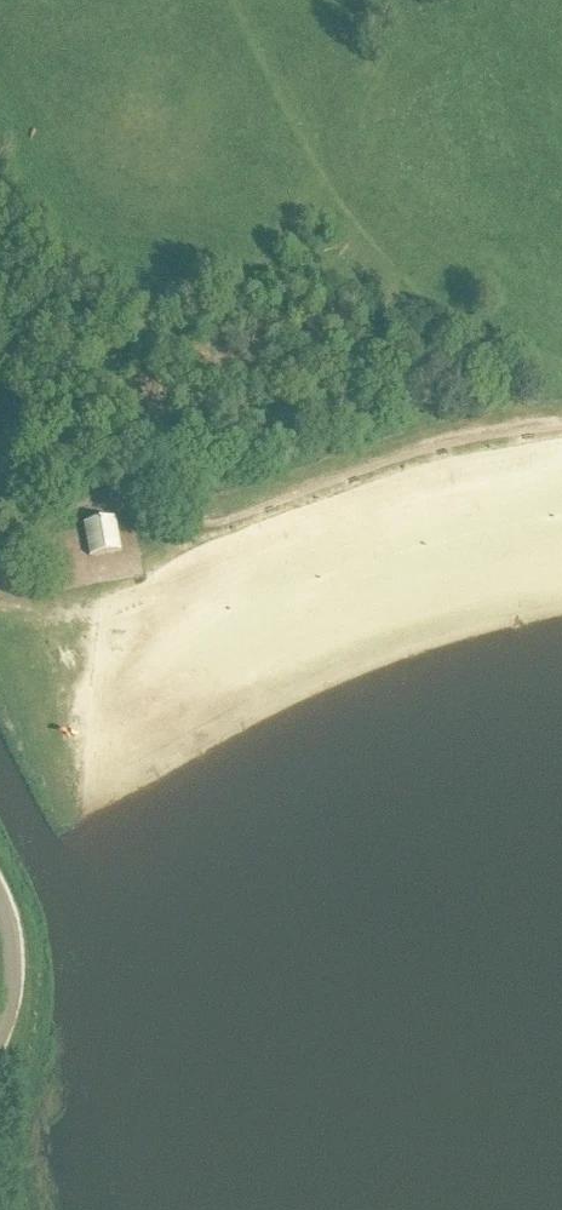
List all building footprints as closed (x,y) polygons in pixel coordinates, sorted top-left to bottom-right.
[(90,558),(122,552),(117,524),(85,530),(90,558)]
